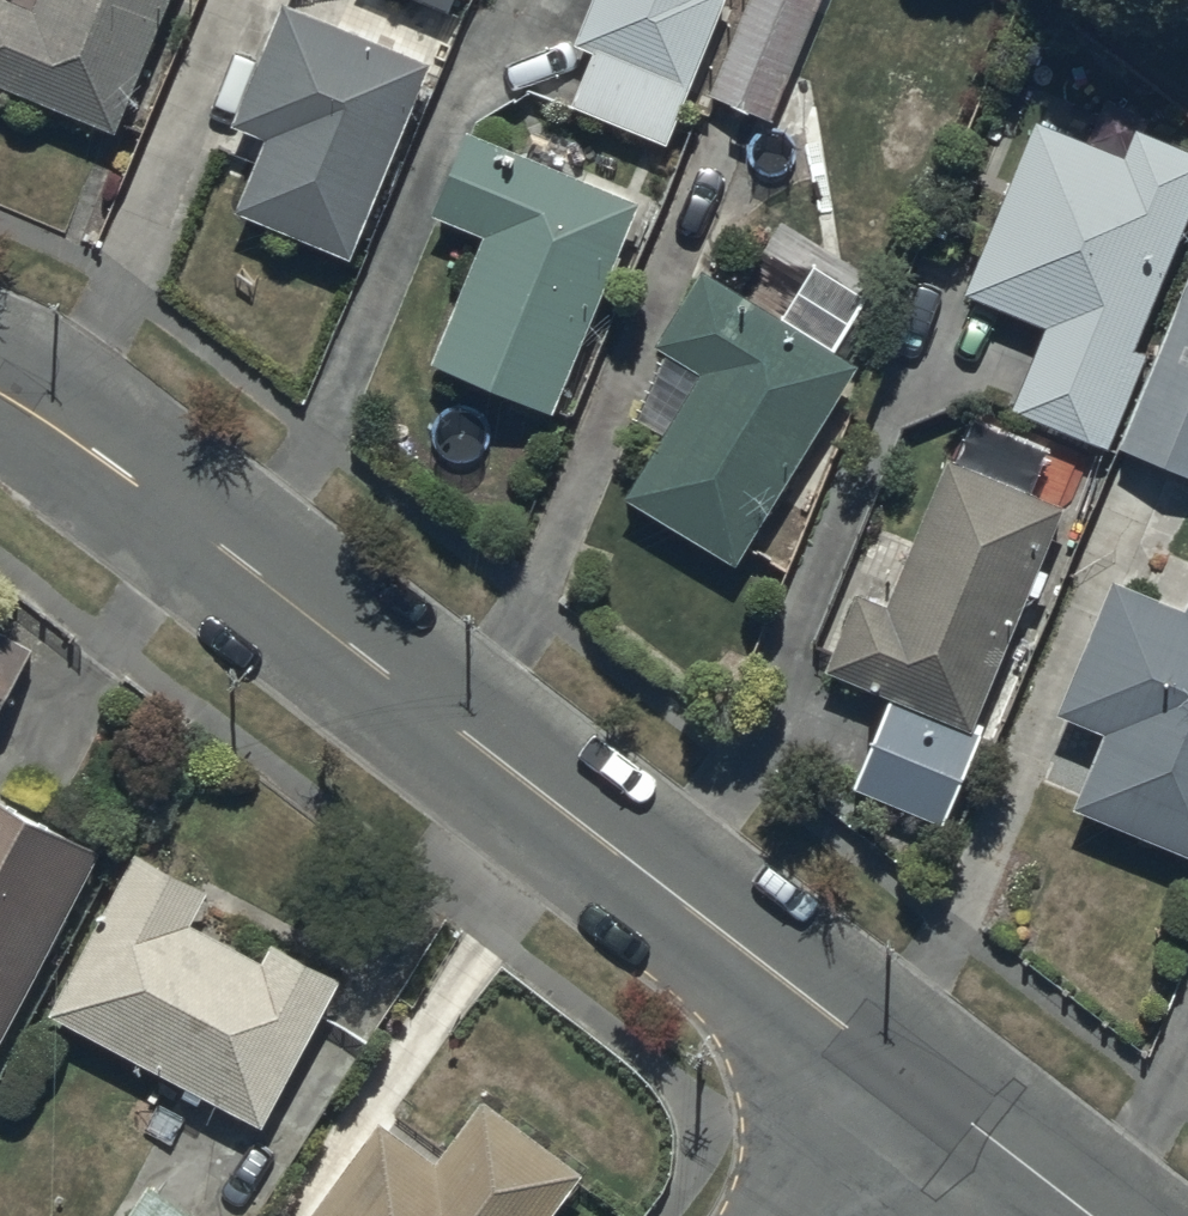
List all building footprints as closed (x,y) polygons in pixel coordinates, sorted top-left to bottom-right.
[(114,133),(173,0),(37,0),(33,10),(8,0),(0,0),(0,85),(114,133)] [(449,11),(454,0),(421,0),(449,11)] [(573,43),(594,51),(572,105),(666,143),(721,0),(590,0),(573,43)] [(774,124),(824,0),(747,0),(708,97),(774,124)] [(263,140),(233,214),(352,262),(430,69),(279,9),(231,128),(263,140)] [(963,293),(1047,328),(1012,410),(1107,450),(1146,358),(1132,353),(1187,220),(1187,150),(1134,127),(1120,159),(1034,123),(963,293)] [(636,204),(466,137),(433,219),(482,238),(431,368),(553,416),(636,204)] [(656,350),(675,361),(640,416),(668,433),(625,501),(734,568),(861,366),(707,269),(656,350)] [(1118,449),(1187,479),(1187,279),(1118,449)] [(1061,502),(947,459),(893,600),(859,587),(828,668),(891,692),(854,790),(944,824),(979,732),(974,730),(1061,502)] [(1183,612),(1109,582),(1054,718),(1102,737),(1071,813),(1187,859),(1187,598),(1183,612)] [(0,631),(0,707),(29,644),(0,631)] [(95,854),(0,805),(0,1041),(95,854)] [(49,1018),(262,1130),(340,984),(272,948),(262,968),(189,929),(207,895),(135,857),(49,1018)] [(578,1178),(482,1108),(436,1170),(379,1129),(315,1215),(550,1215),(578,1178)] [(130,1215),(190,1215),(148,1189),(130,1215)]
